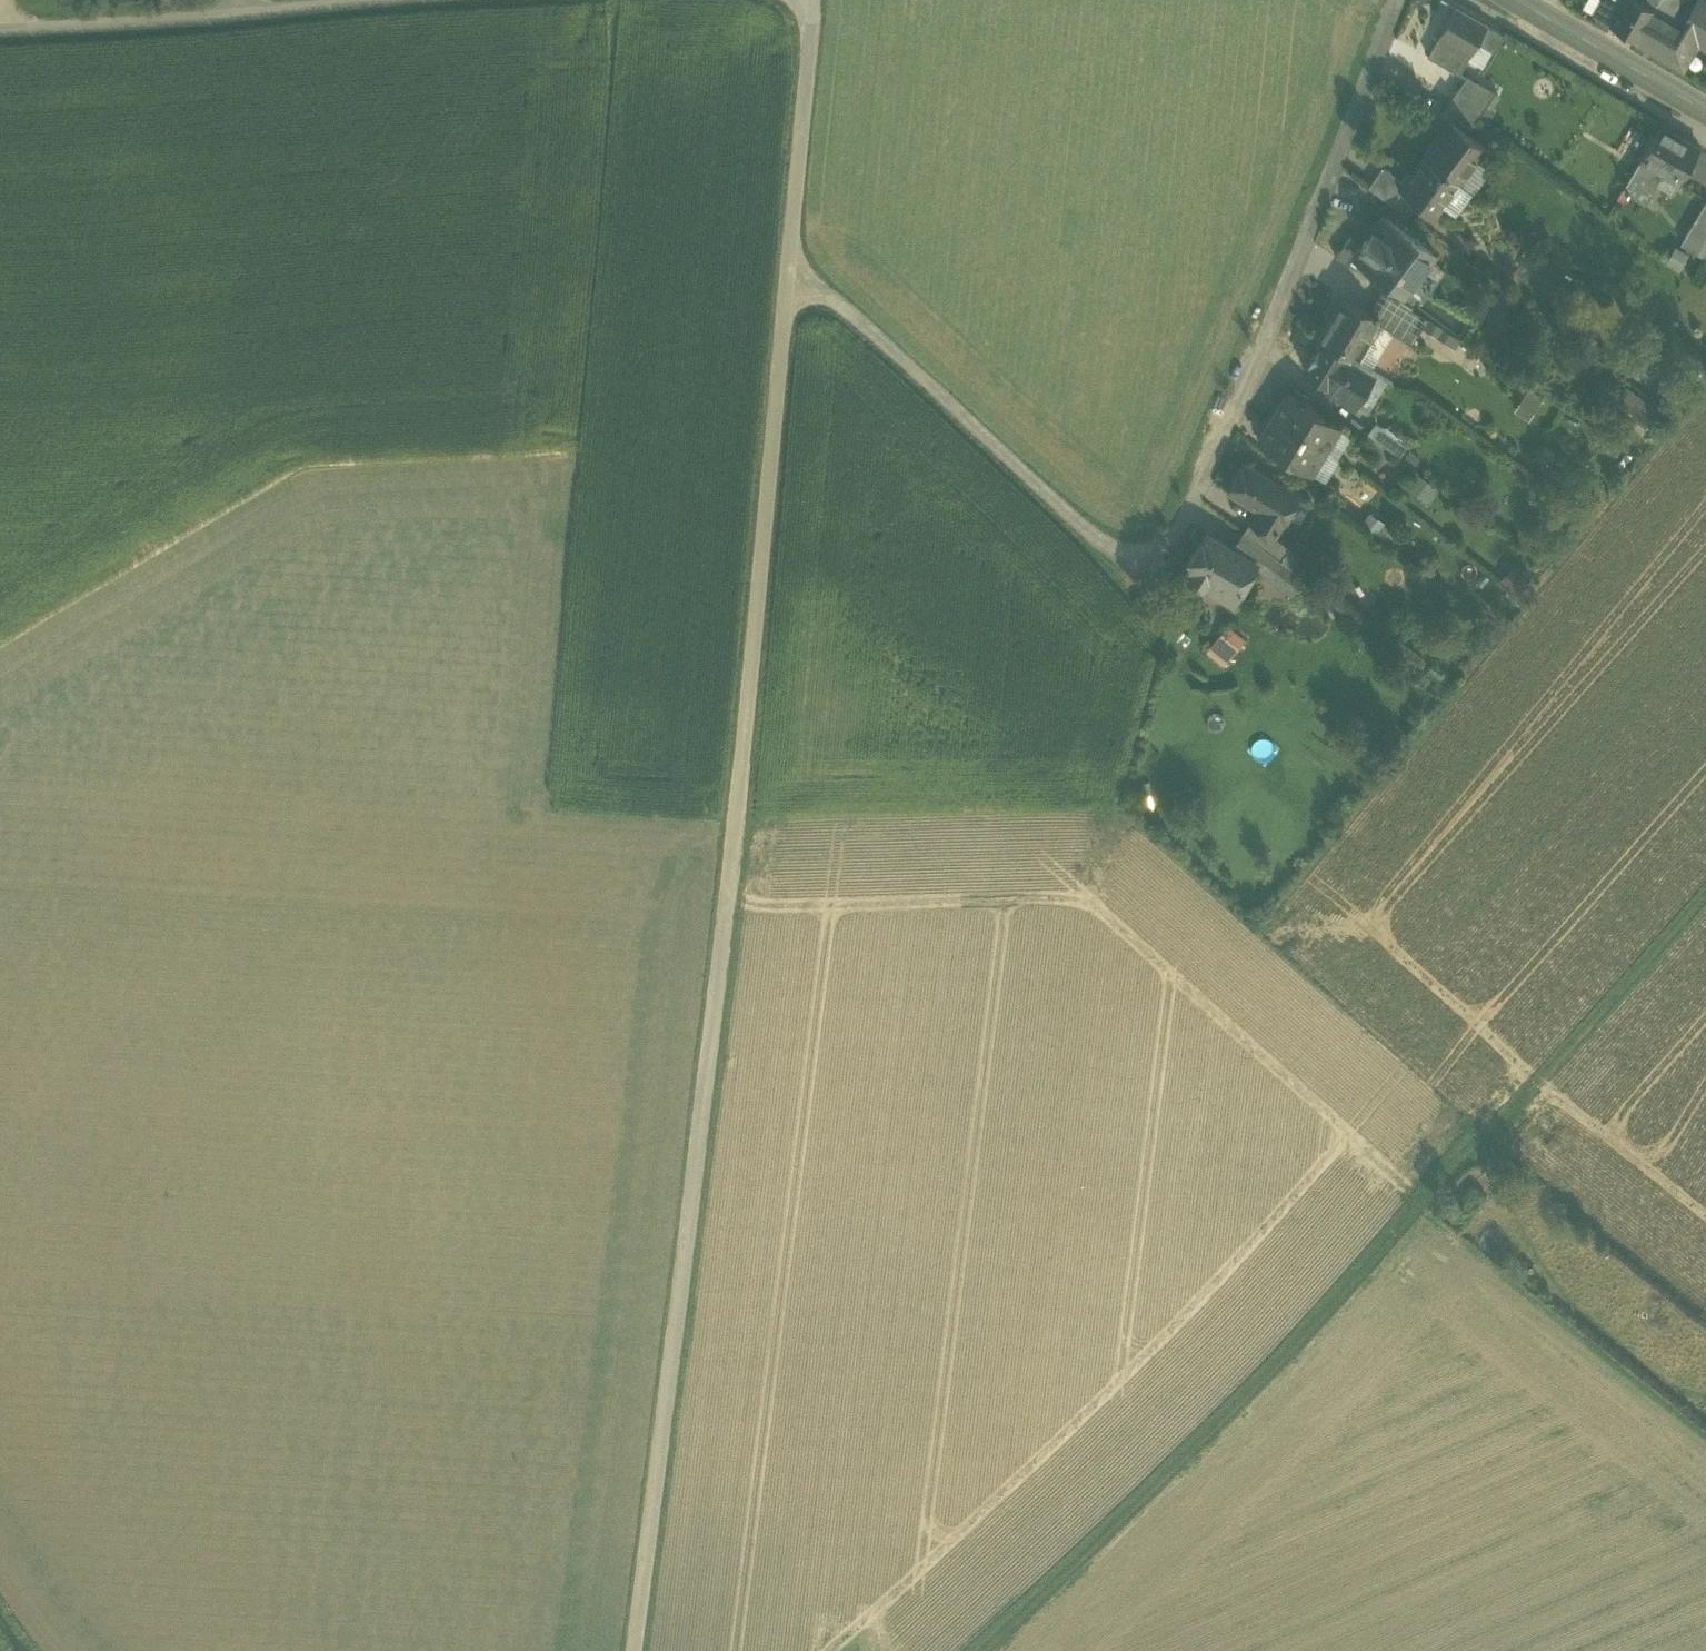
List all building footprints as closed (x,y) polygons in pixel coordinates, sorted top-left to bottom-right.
[(1635,39),(1654,9),(1639,0),(1624,0),(1621,4),(1615,0),(1602,0),(1594,14),(1610,24),(1635,39)] [(1654,9),(1635,39),(1635,40),(1682,68),(1698,42),(1705,46),(1705,2),(1703,0),(1700,0),(1687,21),(1673,12),(1680,0),(1659,0),(1656,5),(1654,9)] [(1654,9),(1656,5),(1659,0),(1639,0),(1654,9)] [(1459,73),(1477,41),(1487,23),(1455,5),(1427,55),(1459,73)] [(1503,32),(1487,23),(1477,41),(1492,50),(1503,32)] [(1448,101),(1474,120),(1495,90),(1467,75),(1448,101)] [(1449,119),(1467,132),(1475,121),(1474,120),(1448,101),(1440,112),(1449,119)] [(1449,119),(1423,154),(1458,180),(1484,145),(1467,132),(1449,119)] [(1624,189),(1644,199),(1661,171),(1680,181),(1699,147),(1661,125),(1624,189)] [(1434,213),(1458,180),(1423,154),(1404,180),(1399,187),(1402,189),(1434,213)] [(1368,185),(1391,202),(1402,189),(1399,187),(1404,180),(1383,165),(1368,185)] [(1699,251),(1705,239),(1705,200),(1682,240),(1699,251)] [(1376,264),(1406,287),(1433,252),(1383,214),(1362,242),(1354,253),(1373,267),(1374,268),(1376,264)] [(1367,275),(1373,267),(1354,253),(1362,242),(1349,234),(1334,254),(1367,275)] [(1395,326),(1413,338),(1421,325),(1427,316),(1388,291),(1374,313),(1378,316),(1395,326)] [(1313,332),(1321,337),(1349,354),(1363,332),(1367,334),(1378,316),(1374,313),(1359,305),(1343,296),(1325,325),(1319,322),(1313,332)] [(1395,326),(1378,316),(1367,334),(1363,332),(1349,354),(1370,367),(1395,326)] [(1461,339),(1427,316),(1421,325),(1455,348),(1461,339)] [(1370,367),(1349,354),(1321,337),(1303,366),(1328,382),(1326,386),(1353,403),(1373,371),(1374,372),(1375,370),(1370,367)] [(1645,428),(1660,405),(1626,385),(1612,408),(1645,428)] [(1544,396),(1528,386),(1513,409),(1529,420),(1544,396)] [(1286,393),(1272,415),(1324,447),(1338,425),(1286,393)] [(1310,469),(1324,447),(1272,415),(1258,437),(1310,469)] [(1368,433),(1388,447),(1396,436),(1376,422),(1368,433)] [(1252,520),(1272,536),(1299,493),(1245,460),(1227,490),(1259,510),(1252,520)] [(1419,471),(1409,485),(1429,498),(1438,484),(1419,471)] [(1252,520),(1244,532),(1281,559),(1289,547),(1272,536),(1252,520)] [(1180,572),(1231,603),(1254,564),(1256,560),(1233,546),(1204,530),(1180,572)] [(1283,561),(1281,559),(1244,532),(1233,546),(1256,560),(1254,564),(1271,577),(1283,561)] [(1218,637),(1234,650),(1243,639),(1227,626),(1218,637)]
